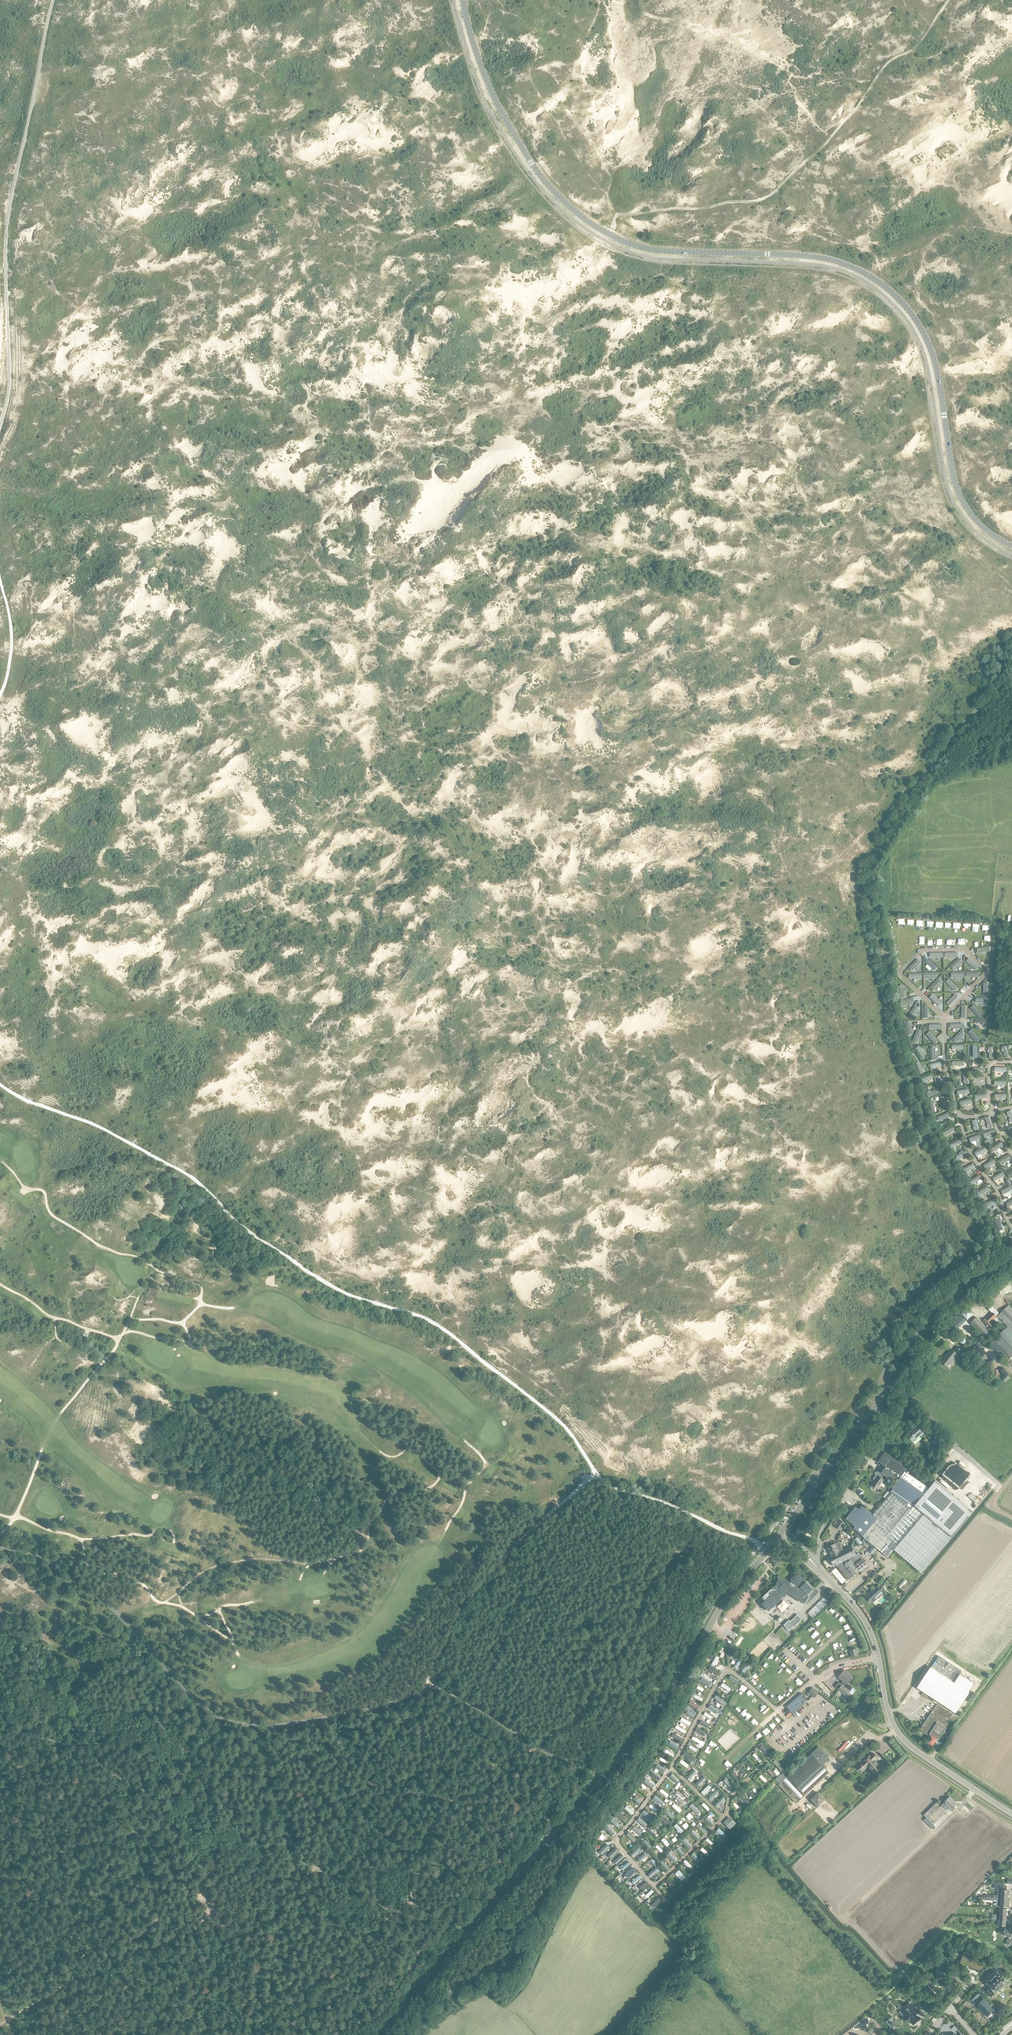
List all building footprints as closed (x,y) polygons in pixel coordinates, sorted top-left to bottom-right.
[(960,958),(951,968),(954,971),(963,961),(960,958)] [(929,959),(926,962),(934,970),(937,967),(929,959)] [(970,959),(967,962),(975,970),(978,967),(970,959)] [(909,968),(912,971),(920,963),(917,960),(909,968)] [(942,982),(939,979),(931,987),(934,990),(942,982)] [(949,979),(946,982),(954,989),(957,986),(949,979)] [(938,1005),(941,1003),(933,995),(930,998),(938,1005)] [(957,999),(955,996),(947,1004),(950,1007),(957,999)] [(920,1006),(917,1004),(911,1014),(915,1016),(920,1006)] [(974,1005),(971,1008),(979,1016),(981,1013),(974,1005)] [(972,1029),(968,1032),(976,1042),(980,1039),(972,1029)] [(921,1032),(918,1030),(913,1041),(917,1042),(921,1032)] [(929,1031),(926,1034),(933,1042),(936,1040),(929,1031)] [(965,1034),(962,1031),(954,1039),(957,1042),(965,1034)] [(920,1048),(919,1047),(916,1049),(922,1058),(925,1056),(921,1050),(922,1049),(921,1047),(920,1048)] [(948,1133),(954,1130),(952,1127),(943,1132),(944,1135),(946,1135),(948,1134),(948,1133)] [(955,1146),(961,1143),(960,1139),(950,1145),(952,1148),(953,1147),(954,1148),(956,1147),(955,1146)] [(997,1149),(1002,1146),(1000,1143),(992,1148),(994,1151),(995,1150),(995,1151),(997,1150),(997,1149)] [(985,1152),(986,1151),(985,1148),(975,1153),(976,1156),(983,1153),(983,1154),(985,1153),(985,1152)] [(961,1157),(967,1154),(966,1151),(956,1156),(958,1159),(959,1158),(960,1159),(962,1158),(961,1157)] [(1005,1163),(1011,1159),(1009,1156),(999,1162),(1001,1165),(1003,1164),(1003,1165),(1005,1164),(1005,1163)] [(994,1163),(995,1163),(993,1159),(984,1165),(986,1168),(992,1165),(992,1166),(994,1164),(994,1163)] [(968,1170),(974,1167),(972,1164),(963,1169),(965,1172),(966,1172),(967,1172),(968,1171),(968,1170)] [(1002,1176),(1004,1175),(1002,1172),(993,1178),(995,1181),(1001,1177),(1001,1178),(1003,1177),(1002,1176)] [(975,1182),(981,1178),(979,1175),(970,1181),(972,1184),(973,1183),(974,1184),(976,1183),(975,1182)] [(1011,1189),(1011,1187),(1011,1185),(1001,1191),(1003,1194),(1009,1191),(1010,1192),(1011,1190),(1011,1189)] [(982,1194),(988,1190),(986,1187),(977,1193),(979,1196),(980,1195),(981,1196),(983,1195),(982,1194)] [(990,1206),(996,1202),(994,1199),(984,1205),(986,1208),(988,1207),(988,1208),(990,1207),(990,1206)] [(999,1220),(998,1221),(997,1219),(994,1221),(999,1231),(1003,1229),(999,1223),(1000,1222),(999,1220)] [(1008,1326),(1011,1331),(1011,1309),(1008,1305),(998,1316),(1008,1326)] [(993,1321),(997,1317),(996,1316),(999,1313),(992,1306),(988,1309),(992,1312),(985,1319),(984,1320),(983,1321),(987,1325),(986,1327),(977,1317),(970,1323),(981,1334),(981,1335),(982,1336),(983,1336),(986,1339),(992,1333),(988,1329),(990,1328),(994,1332),(996,1329),(991,1324),(992,1323),(992,1324),(994,1322),(993,1321)] [(1011,1349),(1011,1331),(1008,1326),(999,1335),(1011,1349)] [(1011,1357),(1011,1349),(999,1335),(990,1344),(1007,1362),(1011,1357)] [(941,1362),(947,1367),(950,1364),(951,1364),(962,1350),(957,1346),(954,1351),(952,1350),(945,1358),(944,1357),(941,1362)] [(917,1426),(907,1436),(906,1434),(906,1435),(915,1445),(918,1442),(916,1439),(923,1433),(924,1434),(916,1425),(916,1426),(917,1426)] [(931,1442),(934,1439),(936,1441),(939,1438),(937,1436),(936,1437),(931,1431),(926,1436),(931,1442)] [(885,1452),(878,1462),(885,1467),(883,1470),(884,1470),(882,1473),(887,1477),(897,1483),(892,1490),(898,1495),(914,1506),(915,1506),(929,1488),(905,1472),(907,1469),(901,1465),(902,1464),(885,1452)] [(875,1488),(878,1490),(885,1480),(887,1477),(882,1473),(879,1471),(875,1473),(876,1475),(874,1478),(876,1480),(875,1481),(874,1481),(872,1485),(871,1485),(872,1485),(870,1487),(874,1490),(875,1488)] [(929,1488),(915,1506),(924,1514),(948,1535),(949,1535),(966,1515),(931,1486),(929,1488)] [(854,1509),(846,1519),(855,1527),(854,1528),(863,1536),(878,1549),(887,1557),(894,1549),(918,1570),(948,1535),(924,1514),(915,1506),(914,1506),(898,1495),(892,1502),(878,1519),(862,1506),(859,1509),(856,1507),(854,1509)] [(845,1523),(840,1520),(835,1527),(841,1530),(845,1523)] [(858,1546),(863,1543),(858,1537),(854,1540),(858,1546)] [(836,1543),(827,1548),(831,1556),(841,1551),(843,1550),(842,1549),(839,1542),(836,1543)] [(831,1556),(830,1557),(832,1562),(831,1563),(833,1565),(834,1565),(834,1566),(836,1565),(848,1579),(853,1576),(868,1564),(859,1553),(856,1555),(855,1553),(857,1552),(854,1547),(852,1548),(852,1546),(843,1551),(843,1550),(841,1551),(831,1556)] [(790,1583),(780,1576),(779,1576),(777,1578),(778,1579),(775,1584),(776,1585),(774,1587),(773,1586),(761,1598),(762,1598),(759,1602),(767,1610),(786,1592),(806,1604),(818,1592),(807,1580),(806,1581),(798,1572),(790,1579),(792,1582),(791,1583),(790,1583)] [(870,1593),(866,1596),(869,1600),(870,1599),(873,1602),(877,1599),(878,1598),(880,1597),(880,1596),(883,1593),(885,1591),(884,1587),(883,1586),(881,1591),(878,1587),(871,1593),(870,1593)] [(813,1618),(828,1602),(823,1597),(807,1613),(813,1618)] [(793,1628),(802,1619),(797,1614),(791,1620),(792,1621),(791,1622),(789,1620),(783,1625),(785,1627),(785,1628),(786,1628),(788,1631),(792,1627),(793,1628)] [(714,1666),(719,1657),(715,1655),(710,1664),(714,1666)] [(931,1667),(917,1688),(955,1713),(969,1692),(954,1682),(961,1671),(938,1656),(931,1667)] [(751,1665),(747,1663),(741,1671),(744,1673),(751,1665)] [(717,1675),(720,1672),(710,1666),(708,1669),(717,1675)] [(847,1695),(853,1688),(848,1684),(853,1676),(844,1670),(839,1678),(843,1681),(841,1684),(839,1682),(836,1687),(847,1695)] [(739,1681),(730,1675),(728,1678),(737,1684),(739,1681)] [(709,1686),(711,1683),(702,1677),(700,1680),(709,1686)] [(730,1689),(722,1683),(720,1686),(728,1692),(730,1689)] [(812,1687),(808,1693),(814,1697),(818,1692),(812,1687)] [(802,1693),(786,1707),(792,1714),(808,1700),(802,1693)] [(726,1703),(716,1695),(714,1697),(724,1705),(726,1703)] [(697,1709),(699,1706),(690,1701),(688,1704),(697,1709)] [(937,1704),(920,1730),(929,1736),(928,1737),(929,1738),(927,1742),(929,1744),(930,1745),(931,1745),(932,1745),(932,1746),(937,1739),(938,1740),(954,1716),(937,1704)] [(719,1711),(710,1705),(708,1708),(717,1714),(719,1711)] [(709,1725),(700,1720),(699,1723),(707,1728),(709,1725)] [(684,1733),(686,1731),(676,1725),(674,1728),(684,1733)] [(705,1733),(696,1728),(695,1731),(703,1736),(705,1733)] [(682,1742),(683,1739),(673,1733),(671,1736),(682,1742)] [(677,1749),(679,1746),(670,1741),(668,1744),(677,1749)] [(769,1752),(762,1745),(759,1748),(767,1754),(769,1752)] [(672,1757),(674,1754),(666,1749),(664,1752),(672,1757)] [(693,1757),(685,1751),(683,1755),(691,1760),(693,1757)] [(762,1760),(754,1753),(752,1755),(759,1763),(762,1760)] [(870,1755),(866,1759),(864,1757),(861,1759),(863,1761),(864,1762),(858,1767),(859,1769),(860,1770),(862,1772),(868,1766),(876,1775),(883,1769),(875,1760),(878,1758),(874,1753),(871,1755),(870,1755)] [(754,1766),(746,1758),(743,1761),(751,1769),(754,1766)] [(688,1765),(681,1759),(679,1762),(686,1768),(688,1765)] [(784,1768),(776,1759),(772,1762),(780,1771),(784,1768)] [(662,1772),(665,1769),(657,1764),(655,1767),(662,1772)] [(746,1773),(739,1765),(736,1768),(744,1775),(746,1773)] [(775,1774),(769,1768),(766,1770),(772,1777),(775,1774)] [(697,1772),(694,1769),(685,1778),(688,1781),(697,1772)] [(658,1780),(660,1777),(652,1772),(650,1775),(658,1780)] [(740,1780),(732,1772),(730,1774),(737,1782),(740,1780)] [(678,1781),(671,1774),(669,1777),(676,1783),(678,1781)] [(767,1780),(761,1774),(759,1776),(765,1783),(767,1780)] [(706,1779),(703,1776),(696,1783),(699,1786),(706,1779)] [(733,1786),(725,1778),(723,1781),(730,1788),(733,1786)] [(652,1788),(654,1785),(645,1779),(643,1782),(652,1788)] [(711,1787),(708,1785),(700,1792),(703,1795),(711,1787)] [(668,1795),(661,1789),(659,1791),(666,1797),(668,1795)] [(692,1796),(683,1789),(681,1792),(689,1799),(692,1796)] [(755,1796),(748,1789),(746,1791),(753,1799),(755,1796)] [(719,1793),(716,1790),(708,1798),(711,1801),(719,1793)] [(825,1800),(818,1792),(810,1799),(817,1807),(825,1800)] [(684,1801),(677,1795),(674,1798),(681,1804),(684,1801)] [(749,1802),(741,1795),(739,1797),(746,1805),(749,1802)] [(639,1804),(642,1801),(635,1796),(633,1799),(639,1804)] [(664,1802),(655,1796),(652,1799),(662,1806),(664,1802)] [(725,1799),(722,1797),(714,1804),(717,1807),(725,1799)] [(944,1803),(941,1806),(944,1809),(947,1806),(952,1811),(958,1805),(958,1804),(957,1805),(953,1802),(954,1801),(950,1797),(944,1803)] [(710,1809),(703,1802),(701,1805),(707,1811),(710,1809)] [(946,1812),(944,1809),(941,1806),(937,1802),(924,1815),(933,1824),(946,1812)] [(681,1810),(674,1803),(671,1806),(679,1813),(681,1810)] [(700,1812),(692,1804),(689,1807),(697,1814),(700,1812)] [(631,1815),(634,1812),(626,1805),(624,1808),(631,1815)] [(675,1816),(667,1809),(665,1812),(672,1819),(675,1816)] [(653,1817),(644,1810),(641,1813),(650,1820),(653,1817)] [(669,1823),(661,1816),(659,1819),(667,1826),(669,1823)] [(714,1824),(707,1816),(704,1819),(711,1827),(714,1824)] [(647,1825),(638,1817),(636,1820),(645,1828),(647,1825)] [(736,1823),(729,1817),(723,1823),(730,1829),(736,1823)] [(621,1825),(612,1818),(610,1821),(618,1828),(621,1825)] [(707,1831),(698,1823),(695,1826),(704,1834),(707,1831)] [(683,1831),(676,1824),(674,1826),(680,1833),(683,1831)] [(615,1832),(608,1826),(605,1829),(612,1835),(615,1832)] [(642,1833),(634,1826),(632,1828),(639,1835),(642,1833)] [(726,1835),(719,1828),(716,1830),(723,1837),(726,1835)] [(658,1838),(651,1830),(648,1832),(656,1840),(658,1838)] [(699,1837),(692,1830),(689,1833),(696,1840),(699,1837)] [(636,1840),(628,1832),(626,1835),(634,1842),(636,1840)] [(669,1844),(664,1838),(661,1840),(666,1847),(669,1844)] [(692,1846),(684,1838),(681,1841),(689,1849),(692,1846)] [(652,1847),(645,1839),(642,1842),(649,1849),(652,1847)] [(609,1847),(607,1844),(598,1852),(601,1855),(609,1847)] [(640,1849),(637,1846),(629,1854),(632,1857),(640,1849)] [(684,1853),(678,1847),(675,1849),(681,1855),(684,1853)] [(709,1853),(702,1847),(700,1850),(706,1856),(709,1853)] [(619,1851),(616,1848),(608,1855),(611,1858),(619,1851)] [(678,1860),(670,1852),(667,1855),(675,1863),(678,1860)] [(647,1856),(644,1853),(637,1859),(640,1862),(647,1856)] [(700,1860),(693,1853),(690,1855),(697,1863),(700,1860)] [(616,1864),(624,1857),(621,1854),(613,1862),(616,1864)] [(693,1868),(685,1859),(683,1861),(690,1870),(693,1868)] [(670,1868),(662,1860),(660,1862),(667,1871),(670,1868)] [(630,1864),(628,1861),(620,1868),(622,1870),(630,1864)] [(636,1871),(633,1867),(624,1875),(627,1878),(636,1871)] [(658,1870),(656,1868),(647,1875),(650,1877),(658,1870)] [(685,1877),(678,1870),(676,1872),(683,1880),(685,1877)] [(642,1878),(639,1875),(631,1881),(634,1884),(642,1878)] [(675,1886),(668,1878),(665,1881),(673,1888),(675,1886)] [(648,1884),(646,1881),(639,1887),(641,1890),(648,1884)] [(993,1895),(993,1898),(995,1898),(997,1898),(1008,1899),(1008,1890),(1002,1890),(998,1890),(998,1895),(995,1895),(993,1895)] [(662,1901),(659,1898),(651,1905),(654,1908),(662,1901)] [(997,1898),(997,1907),(1001,1907),(1007,1907),(1008,1899),(997,1898)] [(992,1914),(992,1917),(994,1917),(1006,1918),(1007,1909),(1001,1909),(1000,1916),(997,1916),(998,1914),(994,1914),(992,1914)] [(992,1917),(991,1920),(994,1920),(997,1920),(997,1925),(999,1925),(999,1926),(1006,1926),(1006,1918),(994,1917),(992,1917)] [(1003,1934),(1009,1936),(1009,1939),(1008,1938),(1006,1944),(1009,1945),(1011,1937),(1011,1935),(1011,1930),(1005,1928),(1003,1934)] [(966,1947),(959,1965),(965,1967),(965,1965),(975,1969),(978,1963),(970,1960),(974,1950),(966,1947)] [(941,1957),(935,1965),(938,1967),(936,1970),(938,1985),(946,1984),(945,1972),(950,1966),(948,1965),(943,1961),(945,1960),(941,1957)] [(988,1986),(984,1990),(991,1997),(995,1993),(994,1993),(992,1991),(993,1989),(994,1990),(995,1989),(997,1992),(1003,1985),(1001,1983),(1005,1980),(1005,1979),(1004,1979),(1005,1978),(1002,1974),(1001,1975),(998,1973),(998,1972),(987,1983),(990,1986),(988,1987),(988,1986)] [(980,2006),(978,2008),(982,2012),(983,2012),(983,2011),(986,2014),(987,2013),(989,2014),(992,2012),(994,2014),(996,2011),(993,2008),(984,1999),(979,2004),(980,2006)] [(906,2009),(902,2012),(906,2017),(905,2018),(908,2021),(909,2020),(913,2024),(919,2019),(915,2015),(919,2012),(909,2002),(904,2007),(906,2009)] [(889,2019),(886,2022),(892,2028),(895,2025),(889,2019)]
